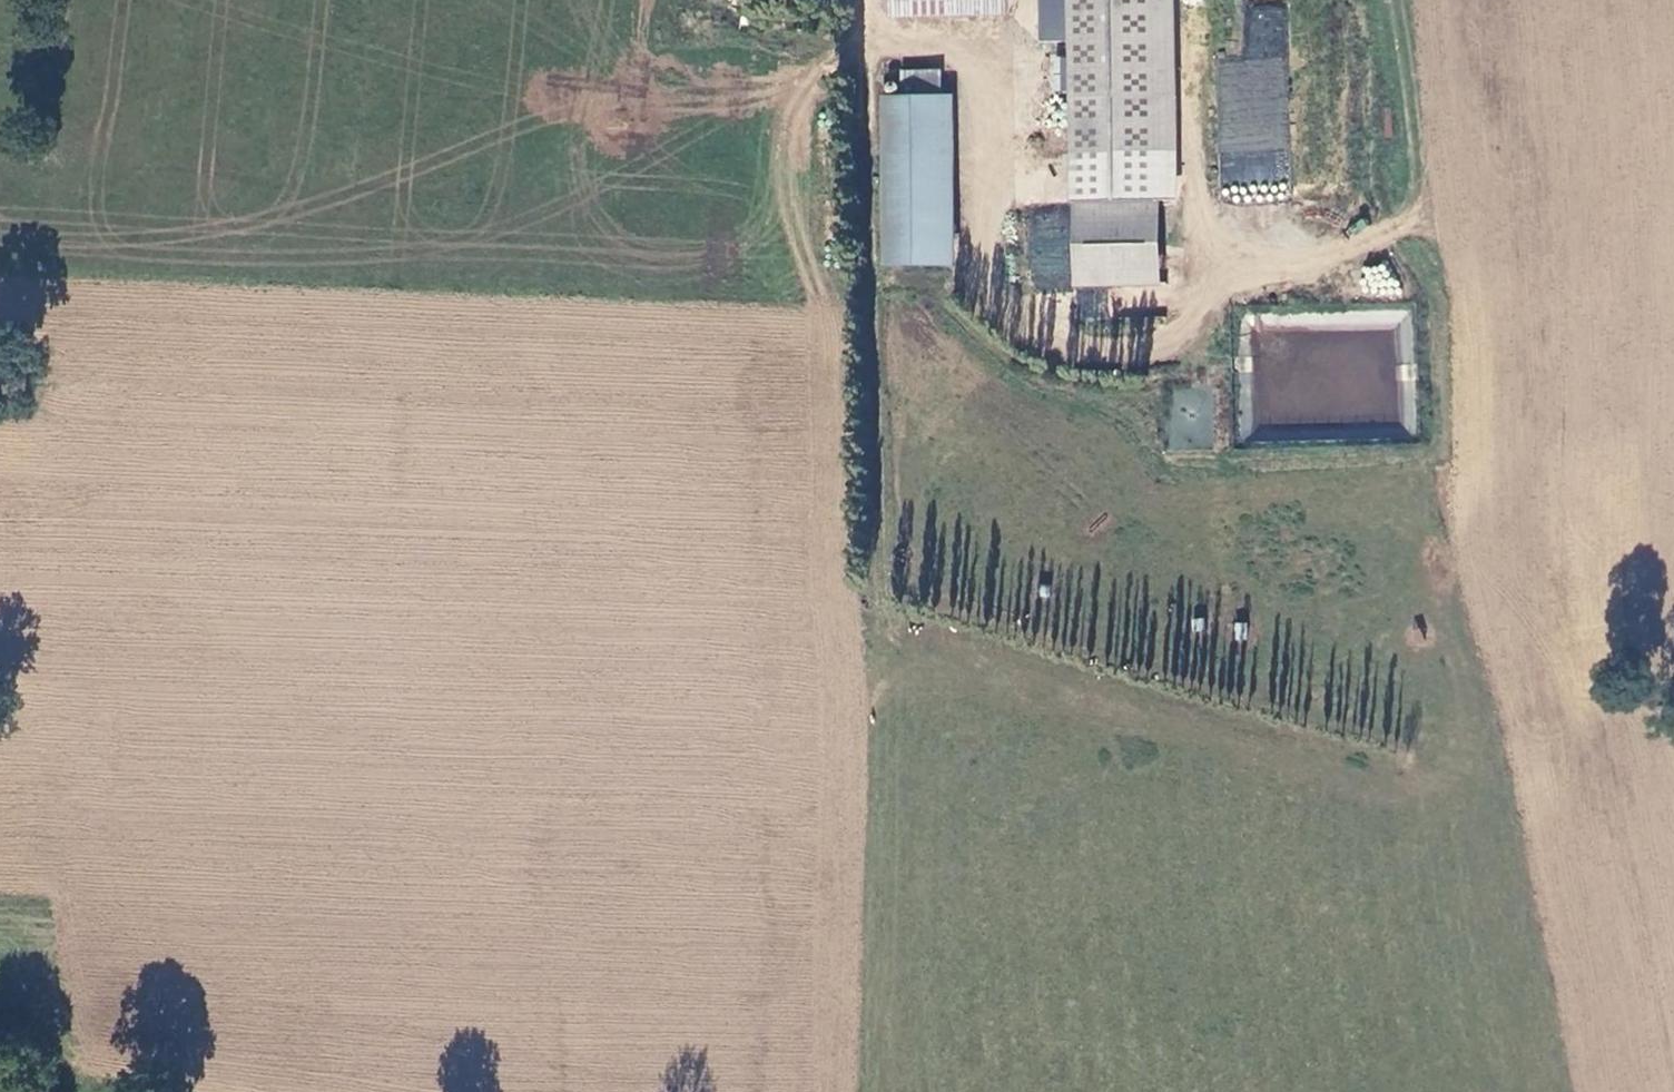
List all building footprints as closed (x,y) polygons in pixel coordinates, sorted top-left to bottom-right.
[(1174,150),(1170,0),(1070,0),(1074,153),(1174,150)] [(1247,61),(1217,61),(1218,183),(1288,183),(1286,6),(1246,7),(1247,61)] [(891,270),(959,268),(954,101),(887,102),(891,270)] [(1028,204),(1026,289),(1067,290),(1069,205),(1028,204)] [(1081,287),(1164,284),(1162,206),(1078,209),(1081,287)]
